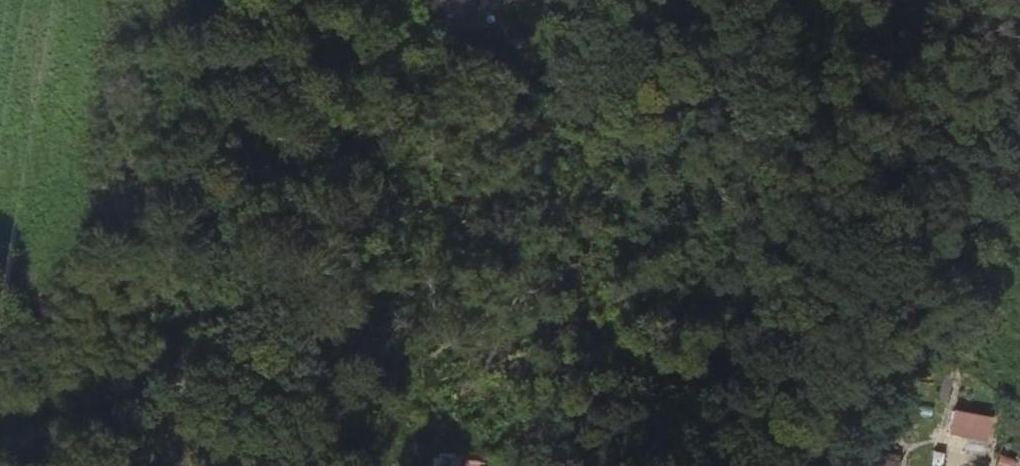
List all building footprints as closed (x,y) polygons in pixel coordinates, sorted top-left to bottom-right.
[(462,49),(470,48),(461,0),(440,0),(447,34),(460,32),(462,49)] [(942,378),(938,403),(945,404),(949,378),(942,378)] [(951,412),(947,435),(987,443),(990,419),(951,412)] [(935,444),(933,461),(941,462),(944,446),(935,444)] [(869,457),(896,461),(897,456),(870,452),(869,457)] [(896,461),(869,457),(867,465),(895,465),(896,461)]
